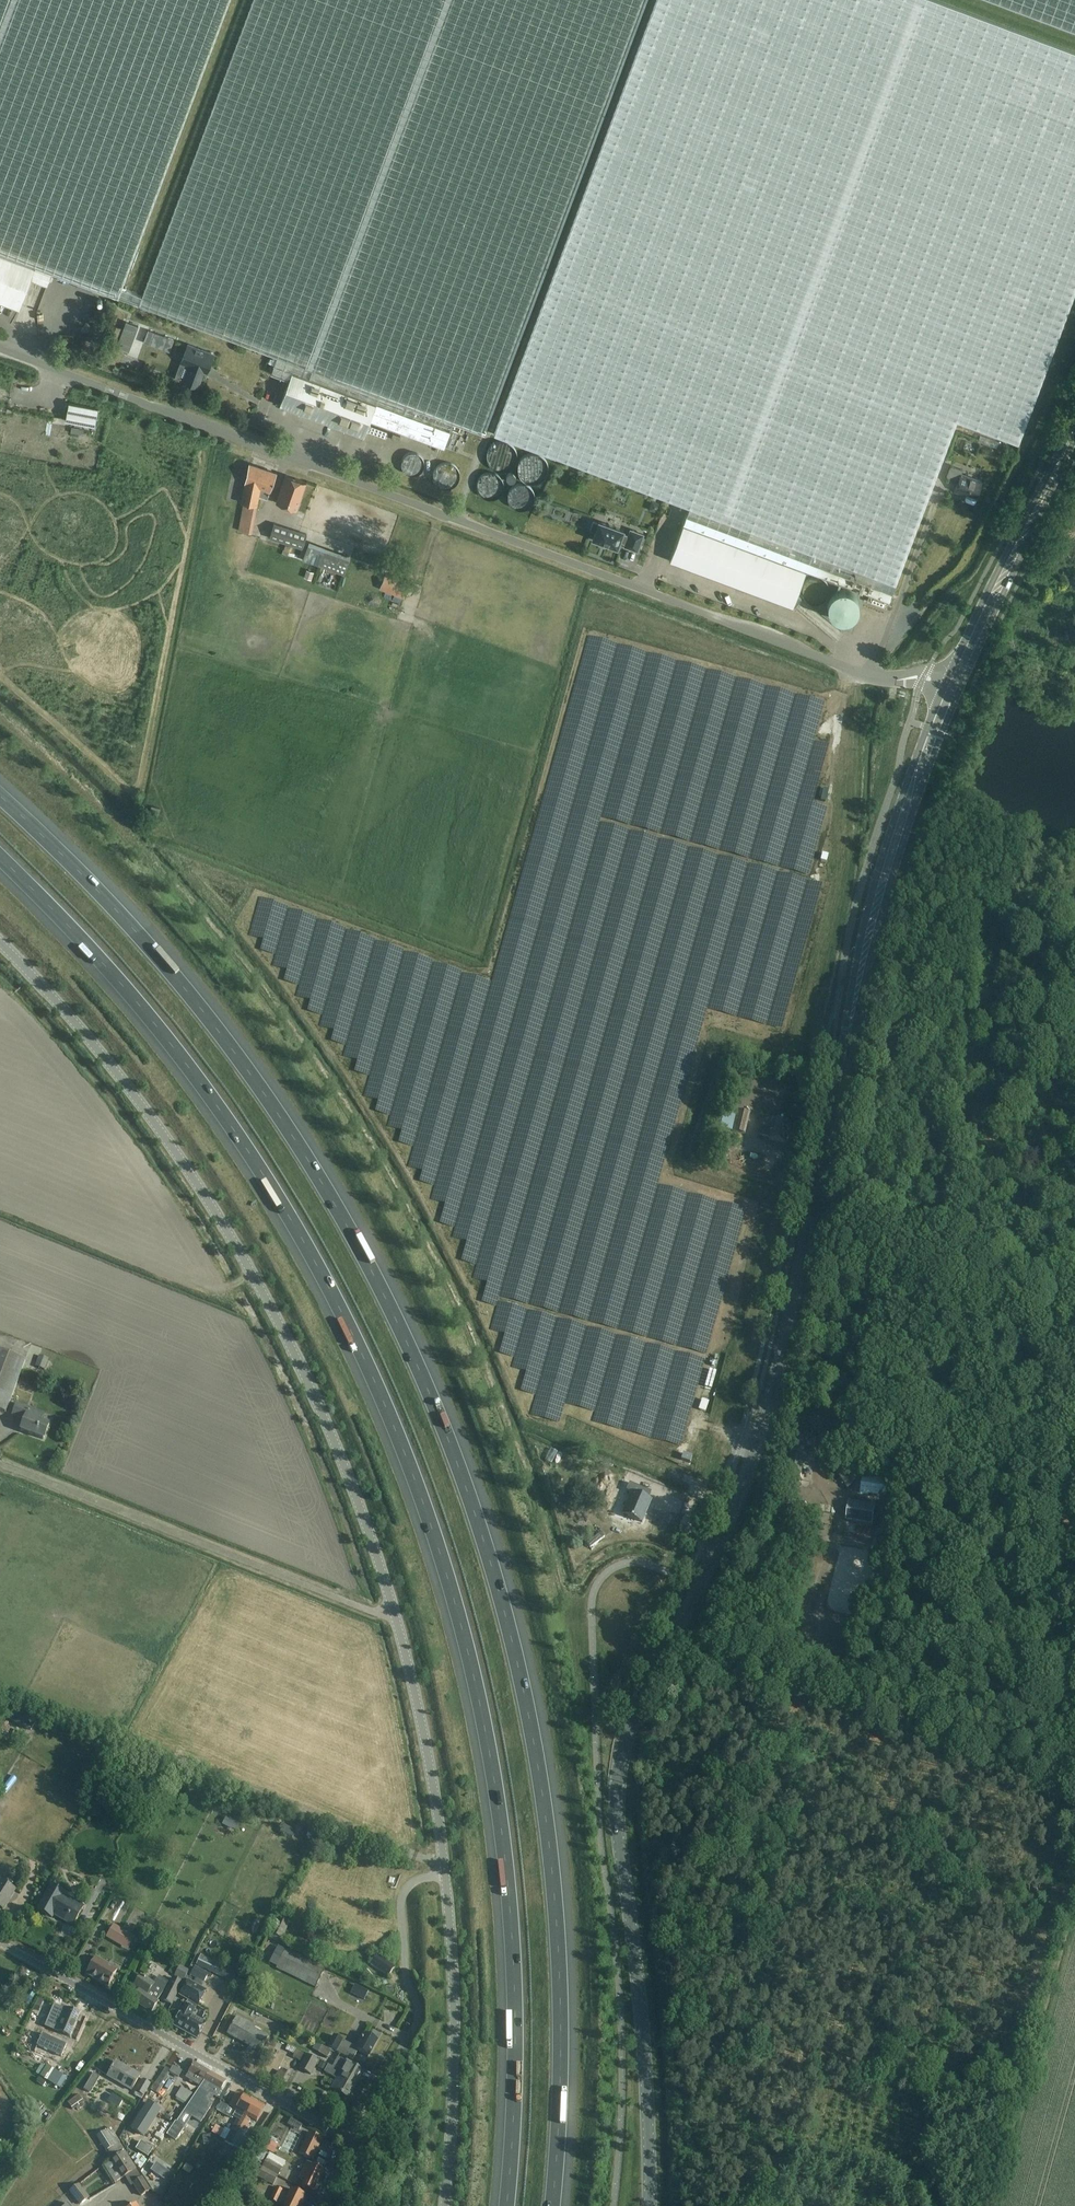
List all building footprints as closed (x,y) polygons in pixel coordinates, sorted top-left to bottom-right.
[(447,437),(453,423),(481,433),(643,0),(253,0),(142,296),(121,288),(229,0),(0,0),(0,301),(19,308),(31,278),(47,284),(52,272),(277,357),(271,373),(289,380),(280,405),(364,436),(370,420),(444,447),(447,437)] [(1074,288),(1074,51),(938,0),(655,0),(494,433),(688,506),(669,559),(792,605),(805,569),(888,599),(956,419),(1018,442),(1074,288)] [(1074,29),(1074,0),(997,0),(1074,29)] [(139,306),(136,314),(143,317),(146,309),(139,306)] [(116,347),(129,352),(139,326),(126,321),(116,347)] [(110,331),(108,335),(116,339),(118,334),(121,327),(113,324),(110,331)] [(144,342),(169,352),(174,339),(148,329),(144,342)] [(181,362),(175,377),(198,386),(204,370),(205,366),(208,367),(213,354),(188,344),(181,362)] [(57,355),(55,359),(78,373),(80,368),(57,355)] [(69,402),(65,419),(95,425),(98,408),(69,402)] [(459,478),(459,476),(459,473),(458,471),(457,468),(455,466),(453,464),(451,463),(448,462),(446,462),(442,462),(440,463),(438,464),(436,466),(434,467),(433,470),(432,472),(431,475),(432,478),(432,480),(433,483),(435,485),(439,488),(441,489),(444,489),(446,489),(449,489),(452,487),(455,485),(457,483),(458,480),(459,478)] [(268,499),(276,473),(249,464),(241,502),(244,503),(239,530),(252,533),(259,496),(268,499)] [(946,477),(957,482),(955,488),(967,493),(965,498),(965,500),(973,503),(975,502),(977,496),(976,496),(981,481),(961,473),(962,469),(951,465),(946,477)] [(306,482),(286,474),(276,502),(296,509),(306,482)] [(593,537),(593,538),(594,538),(602,541),(608,543),(617,546),(616,546),(618,547),(618,546),(620,540),(626,542),(625,545),(638,550),(643,533),(631,529),(629,535),(622,533),(623,530),(624,529),(623,529),(600,521),(599,520),(599,522),(599,523),(593,521),(590,529),(596,531),(593,537)] [(269,537),(303,548),(307,534),(274,523),(269,537)] [(641,523),(638,531),(650,536),(653,528),(641,523)] [(314,572),(322,572),(323,564),(315,563),(314,572)] [(386,573),(380,588),(405,597),(411,582),(386,573)] [(813,602),(816,602),(818,602),(820,602),(822,601),(824,599),(826,598),(827,596),(828,594),(829,591),(829,589),(829,587),(828,584),(827,582),(826,580),(824,579),(822,577),(820,576),(818,576),(816,575),(813,576),(811,576),(809,577),(807,579),(805,580),(804,582),(803,584),(802,587),(802,589),(802,591),(803,594),(804,596),(805,598),(807,599),(809,601),(811,602),(813,602)] [(828,602),(827,605),(828,607),(828,610),(829,613),(831,615),(833,617),(835,618),(838,619),(840,620),(843,620),(846,620),(848,619),(851,618),(853,617),(855,615),(856,613),(857,610),(858,607),(858,605),(858,602),(857,599),(856,597),(855,595),(853,593),(851,591),(848,590),(846,590),(843,589),(840,589),(838,590),(835,591),(833,593),(831,595),(829,597),(828,599),(828,602)] [(733,1132),(745,1134),(750,1114),(738,1111),(733,1132)] [(790,1124),(780,1122),(772,1120),(771,1129),(762,1127),(760,1136),(769,1138),(768,1140),(786,1144),(788,1137),(786,1137),(787,1134),(788,1134),(790,1124)] [(7,1413),(9,1407),(15,1409),(16,1405),(17,1404),(19,1397),(14,1395),(26,1361),(0,1351),(0,1411),(7,1413)] [(35,1367),(45,1370),(48,1360),(39,1357),(35,1367)] [(952,1416),(953,1412),(951,1412),(952,1404),(952,1401),(949,1398),(946,1397),(943,1399),(941,1402),(939,1416),(940,1416),(940,1417),(940,1420),(948,1421),(949,1418),(950,1417),(950,1418),(950,1416),(952,1416)] [(17,1404),(16,1405),(15,1409),(12,1416),(25,1420),(21,1431),(43,1440),(49,1425),(41,1422),(44,1415),(17,1404)] [(651,1492),(629,1483),(626,1491),(631,1493),(622,1514),(631,1518),(631,1519),(633,1520),(633,1519),(642,1523),(652,1501),(648,1499),(651,1492)] [(873,1523),(876,1503),(850,1499),(847,1519),(873,1523)] [(672,1528),(690,1533),(697,1506),(678,1501),(672,1528)] [(710,1576),(718,1579),(726,1557),(718,1555),(710,1576)] [(3,1909),(15,1890),(1,1881),(0,1883),(0,1908),(3,1909)] [(51,1886),(43,1900),(37,1910),(46,1915),(48,1911),(53,1914),(53,1915),(73,1926),(83,1907),(75,1902),(74,1905),(63,1898),(65,1894),(51,1886)] [(278,1916),(271,1932),(282,1938),(289,1921),(278,1916)] [(114,1926),(107,1937),(120,1945),(127,1934),(114,1926)] [(276,1969),(286,1974),(315,1989),(325,1969),(286,1949),(276,1969)] [(104,1957),(113,1962),(116,1957),(107,1952),(104,1957)] [(197,1965),(221,1976),(231,1981),(235,1971),(201,1955),(197,1965)] [(370,1964),(388,1977),(395,1968),(377,1955),(370,1964)] [(96,1959),(92,1965),(86,1975),(107,1987),(117,1971),(96,1959)] [(190,1974),(205,1982),(209,1974),(194,1966),(190,1974)] [(175,1977),(184,1981),(189,1971),(181,1967),(175,1977)] [(139,1990),(133,2000),(151,2012),(158,2002),(157,2002),(162,1995),(160,1994),(166,1984),(165,1985),(161,1982),(162,1981),(160,1980),(159,1981),(158,1979),(158,1978),(153,1985),(145,1979),(146,1978),(144,1977),(144,1978),(142,1977),(142,1976),(142,1975),(134,1986),(139,1990)] [(162,2000),(171,2005),(183,1983),(173,1978),(162,2000)] [(197,2039),(205,2024),(191,2016),(197,2005),(198,2006),(206,1991),(188,1981),(180,1996),(189,2001),(186,2005),(174,2026),(197,2039)] [(394,1986),(386,1987),(386,1993),(393,1997),(395,1993),(394,1986)] [(208,1999),(216,2001),(218,1995),(210,1992),(208,1999)] [(54,2006),(45,2026),(51,2029),(69,2037),(79,2015),(61,2006),(60,2009),(54,2006)] [(243,2023),(244,2021),(237,2017),(228,2034),(260,2053),(268,2038),(243,2023)] [(61,2057),(66,2045),(46,2036),(42,2034),(37,2046),(61,2057)] [(368,2057),(377,2040),(366,2034),(363,2039),(360,2038),(355,2047),(334,2035),(328,2047),(352,2060),(352,2061),(358,2051),(368,2056),(368,2057)] [(300,2051),(303,2045),(295,2042),(292,2047),(300,2051)] [(318,2053),(327,2058),(332,2051),(323,2046),(318,2053)] [(307,2055),(304,2059),(299,2069),(311,2075),(318,2062),(307,2055)] [(328,2065),(328,2066),(357,2082),(363,2071),(353,2066),(338,2058),(332,2068),(328,2065)] [(116,2062),(110,2072),(107,2077),(132,2090),(140,2076),(116,2062)] [(186,2078),(201,2088),(210,2073),(195,2063),(186,2078)] [(357,2082),(328,2066),(324,2072),(337,2080),(331,2089),(347,2098),(357,2082)] [(153,2091),(157,2094),(169,2072),(179,2078),(182,2072),(174,2067),(171,2071),(166,2068),(153,2091)] [(46,2080),(60,2089),(67,2078),(53,2069),(46,2080)] [(84,2089),(91,2093),(100,2076),(94,2073),(84,2089)] [(191,2104),(184,2114),(200,2124),(212,2105),(209,2103),(214,2096),(217,2098),(226,2082),(210,2073),(203,2085),(201,2088),(191,2104)] [(135,2091),(144,2095),(149,2085),(141,2080),(135,2091)] [(176,2098),(187,2104),(193,2095),(182,2088),(176,2098)] [(238,2094),(230,2108),(235,2111),(232,2117),(237,2120),(233,2127),(239,2130),(254,2101),(244,2096),(243,2097),(238,2094)] [(72,2110),(83,2102),(79,2096),(68,2104),(72,2110)] [(254,2101),(239,2130),(237,2134),(243,2137),(249,2126),(248,2125),(251,2119),(256,2122),(265,2107),(254,2101)] [(294,2139),(300,2126),(294,2123),(288,2136),(294,2139)] [(175,2124),(167,2137),(175,2142),(184,2129),(176,2125),(175,2124)] [(96,2138),(110,2159),(123,2150),(110,2129),(96,2138)] [(225,2142),(231,2145),(237,2134),(231,2131),(225,2142)] [(299,2154),(312,2160),(322,2139),(309,2132),(299,2154)] [(237,2134),(231,2145),(244,2152),(250,2141),(243,2137),(237,2134)] [(124,2152),(120,2155),(111,2160),(122,2179),(125,2177),(131,2186),(133,2185),(141,2196),(149,2191),(124,2152)] [(197,2170),(200,2164),(193,2160),(189,2166),(197,2170)] [(266,2160),(262,2168),(278,2176),(282,2168),(266,2160)] [(301,2187),(313,2193),(323,2170),(307,2163),(299,2180),(304,2182),(301,2187)] [(278,2176),(262,2168),(257,2177),(273,2185),(278,2176)] [(293,2184),(296,2178),(285,2174),(283,2180),(293,2184)] [(70,2192),(80,2205),(89,2198),(78,2185),(70,2192)] [(273,2194),(298,2205),(302,2205),(306,2197),(291,2189),(288,2195),(282,2193),(283,2191),(276,2187),(273,2194)] [(273,2194),(270,2200),(277,2204),(277,2203),(282,2205),(298,2205),(273,2194)]
